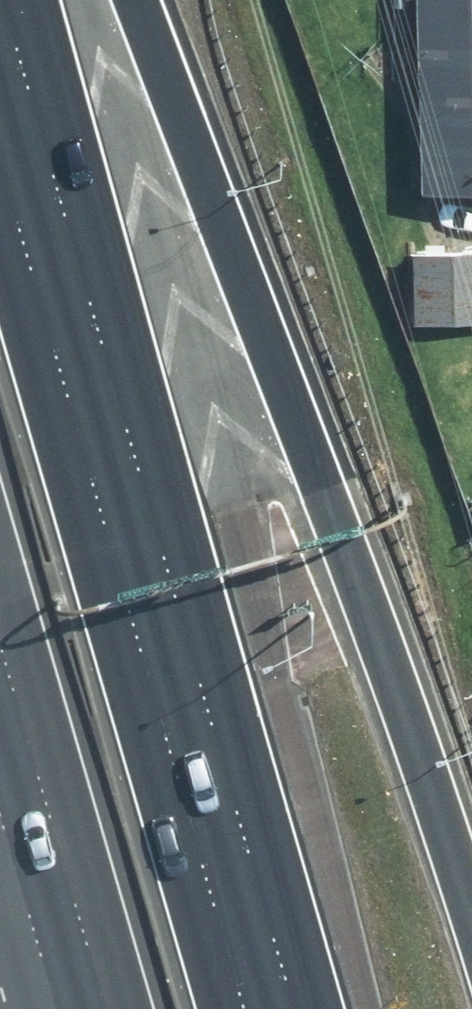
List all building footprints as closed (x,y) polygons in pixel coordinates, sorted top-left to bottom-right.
[(432,175),(471,173),(471,0),(425,0),(432,175)] [(471,327),(471,253),(413,254),(414,328),(471,327)]
